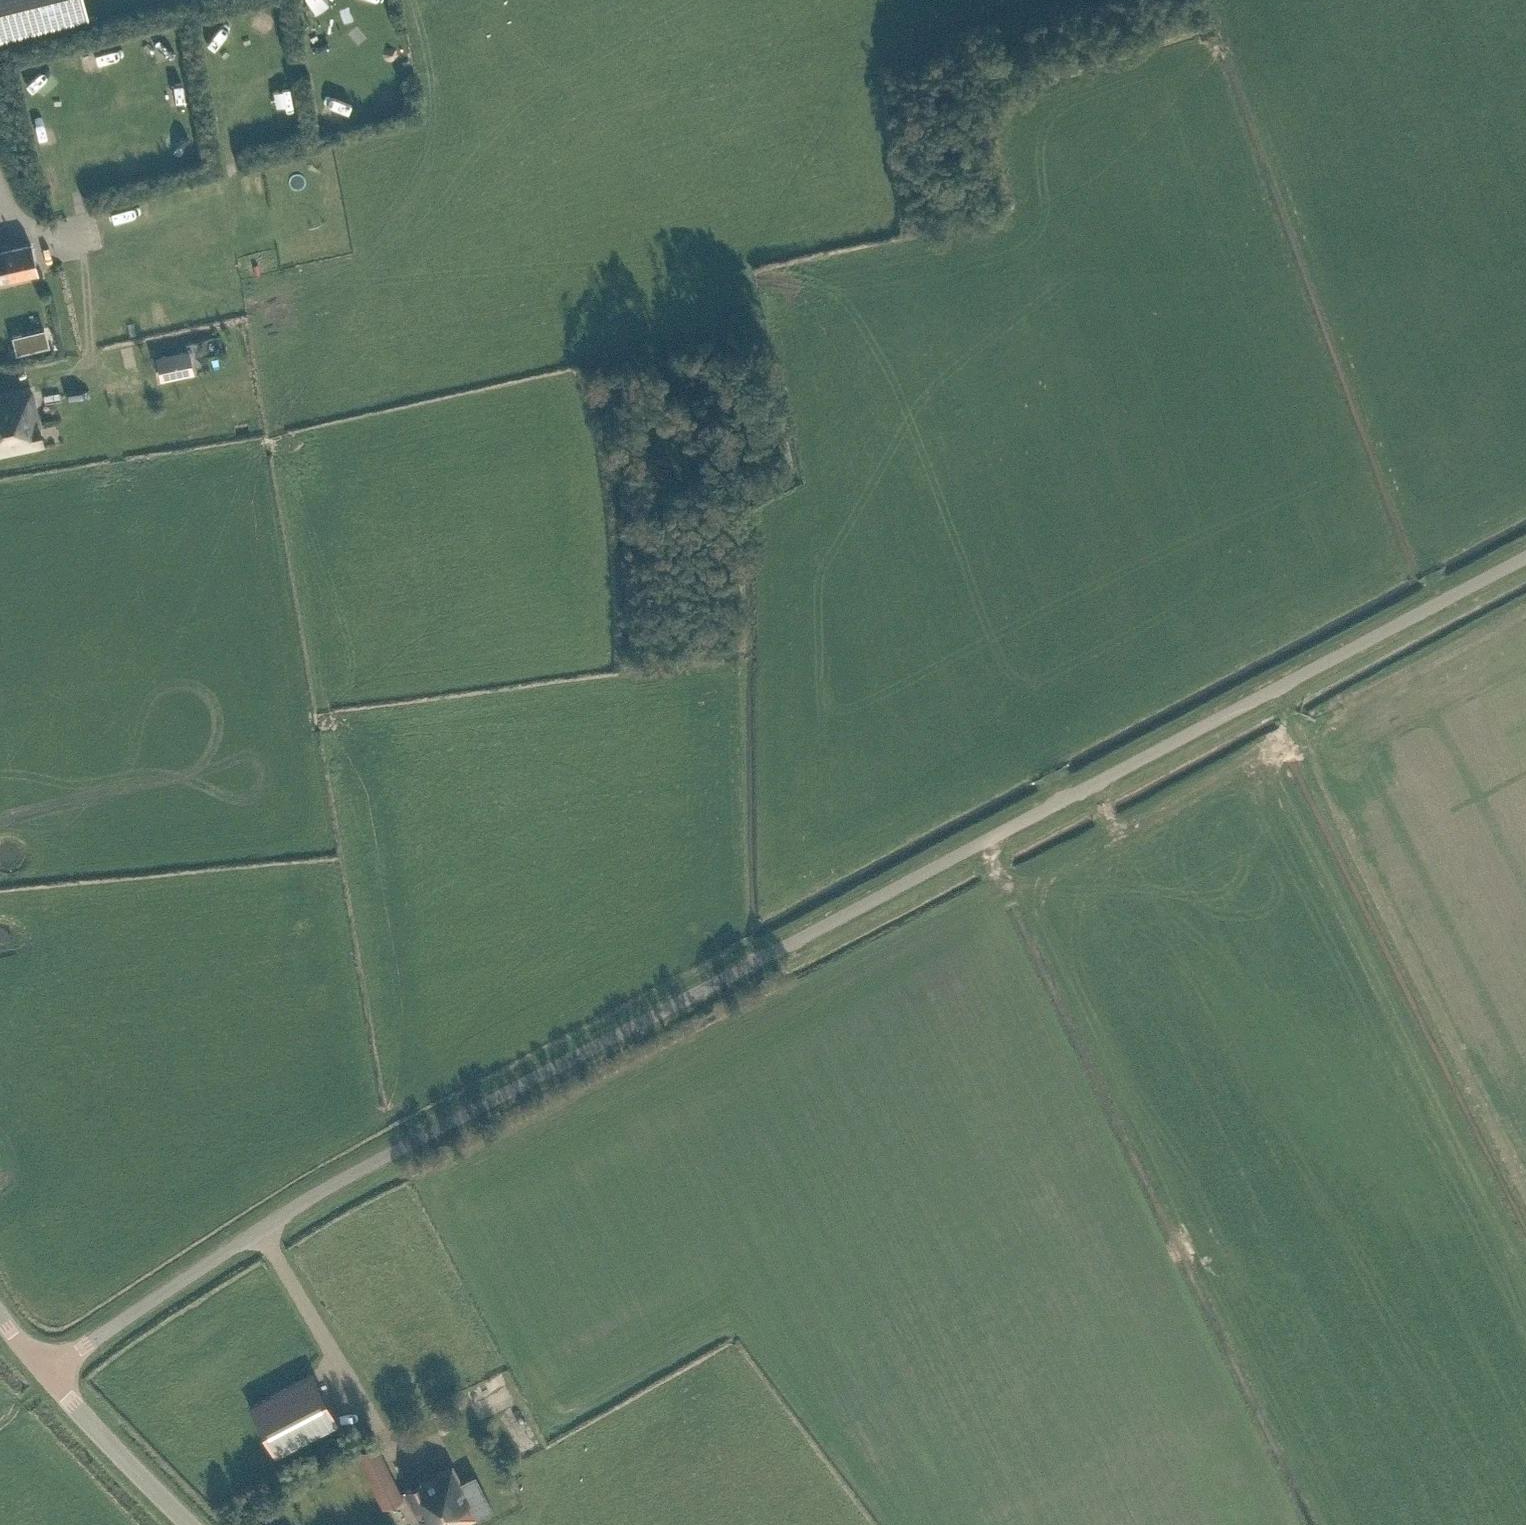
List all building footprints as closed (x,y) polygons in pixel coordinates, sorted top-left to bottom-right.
[(89,18),(84,0),(0,0),(0,40),(89,18)] [(38,269),(32,244),(0,252),(0,279),(38,269)] [(190,348),(156,355),(162,379),(195,372),(190,348)] [(0,395),(0,454),(45,445),(33,388),(0,395)] [(312,1373),(250,1404),(276,1455),(338,1423),(312,1373)] [(447,1401),(453,1414),(464,1409),(458,1396),(447,1401)] [(359,1449),(386,1504),(403,1496),(376,1441),(359,1449)] [(404,1489),(422,1524),(456,1524),(477,1514),(477,1513),(491,1506),(475,1474),(461,1481),(452,1464),(404,1489)]
